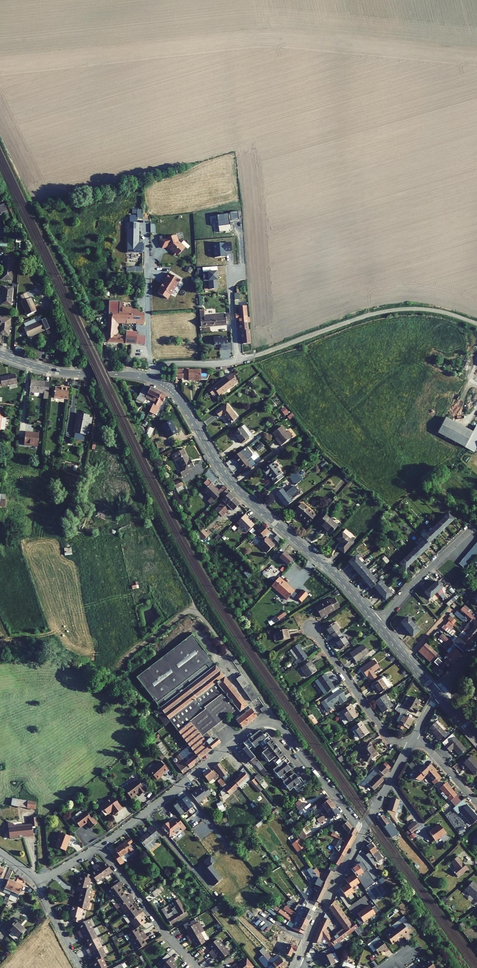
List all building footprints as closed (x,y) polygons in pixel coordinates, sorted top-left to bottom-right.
[(1,214),(8,211),(6,204),(0,206),(0,211),(1,214)] [(132,218),(142,218),(142,210),(132,209),(132,218)] [(128,223),(127,253),(142,253),(142,243),(138,242),(139,223),(128,223)] [(168,246),(169,247),(174,252),(173,253),(176,255),(177,255),(178,255),(184,249),(179,244),(180,244),(178,242),(177,242),(175,236),(166,238),(160,240),(159,240),(162,248),(168,246)] [(9,275),(11,253),(0,252),(0,274),(9,275)] [(218,288),(218,270),(202,271),(202,280),(208,280),(208,288),(218,288)] [(180,280),(168,273),(164,280),(165,280),(163,284),(162,283),(159,288),(160,288),(157,293),(167,299),(170,294),(171,295),(180,280)] [(16,299),(22,312),(32,308),(26,294),(16,299)] [(108,314),(119,314),(119,307),(119,302),(109,301),(108,314)] [(247,318),(246,306),(239,307),(239,314),(235,314),(236,320),(240,320),(240,323),(247,322),(249,322),(249,318),(247,318)] [(119,314),(118,323),(143,324),(143,313),(139,313),(139,311),(137,309),(131,309),(131,308),(122,307),(119,307),(119,314)] [(108,314),(108,333),(107,341),(135,344),(136,337),(132,337),(132,333),(126,332),(125,337),(117,336),(118,323),(119,314),(108,314)] [(230,320),(229,314),(204,317),(200,317),(201,327),(226,324),(226,320),(230,320)] [(19,323),(24,334),(40,327),(42,331),(46,330),(40,315),(36,316),(19,323)] [(247,330),(247,322),(240,323),(240,330),(241,330),(242,344),(250,343),(249,330),(247,330)] [(221,348),(227,348),(226,337),(213,338),(214,345),(221,344),(221,348)] [(183,378),(183,369),(176,369),(176,376),(175,376),(174,383),(177,383),(177,379),(182,378),(183,378)] [(183,369),(183,378),(187,378),(188,378),(188,380),(201,380),(202,379),(204,373),(200,373),(200,370),(189,370),(189,369),(183,369)] [(0,374),(0,383),(14,380),(12,371),(0,374)] [(238,381),(232,374),(213,388),(213,387),(208,390),(212,395),(216,392),(219,396),(238,381)] [(27,379),(26,389),(40,390),(40,394),(44,395),(46,379),(33,378),(33,380),(27,379)] [(51,384),(50,395),(63,396),(65,384),(59,383),(59,385),(51,384)] [(145,397),(154,401),(156,398),(158,399),(161,394),(161,393),(151,387),(144,385),(138,397),(137,396),(135,401),(142,404),(145,397)] [(165,397),(161,394),(158,399),(156,398),(154,401),(149,412),(155,415),(162,402),(163,402),(165,397)] [(75,401),(72,421),(81,422),(84,403),(75,401)] [(226,404),(215,412),(219,417),(222,414),(229,424),(237,418),(226,404)] [(437,433),(465,447),(473,432),(446,417),(437,433)] [(169,438),(177,433),(170,421),(162,425),(169,438)] [(241,427),(233,433),(241,443),(251,435),(244,425),(241,427)] [(465,447),(473,452),(476,445),(476,425),(473,432),(465,447)] [(279,441),(278,442),(281,446),(293,437),(288,431),(286,432),(282,426),(273,433),(279,441)] [(21,430),(20,442),(22,442),(22,444),(27,444),(27,443),(33,444),(34,432),(28,432),(28,431),(21,430)] [(251,453),(246,447),(233,457),(242,470),(245,468),(248,471),(252,468),(245,458),(246,456),(247,457),(251,454),(251,453)] [(188,460),(183,449),(172,455),(175,461),(178,460),(183,471),(180,473),(182,477),(189,473),(188,469),(194,466),(191,462),(189,463),(188,460)] [(263,470),(267,476),(268,475),(275,484),(284,477),(273,463),(263,470)] [(295,473),(289,477),(295,485),(301,481),(295,473)] [(183,485),(184,485),(181,479),(173,483),(176,488),(183,485)] [(227,489),(224,486),(218,491),(211,484),(212,483),(208,479),(204,484),(207,487),(203,491),(210,498),(208,501),(211,504),(219,497),(226,490),(227,489)] [(282,489),(275,494),(285,506),(292,501),(282,489)] [(219,513),(234,498),(226,490),(219,497),(222,501),(223,502),(215,509),(219,513)] [(323,505),(326,508),(333,499),(330,497),(323,505)] [(240,504),(234,498),(219,513),(222,516),(230,508),(232,511),(240,504)] [(303,519),(308,524),(315,516),(302,504),(294,513),(297,515),(298,515),(300,516),(301,515),(303,518),(303,519)] [(398,512),(395,509),(389,514),(392,517),(398,512)] [(330,534),(338,526),(323,513),(315,521),(330,534)] [(246,532),(254,525),(247,518),(248,517),(245,514),(237,522),(246,532)] [(442,520),(447,526),(454,520),(448,514),(442,520)] [(436,526),(441,532),(447,526),(442,520),(436,526)] [(194,521),(192,523),(197,534),(200,531),(194,521)] [(382,521),(376,527),(380,530),(386,525),(382,521)] [(257,530),(249,537),(251,539),(256,534),(261,540),(269,532),(263,526),(257,531),(257,530)] [(435,538),(441,532),(436,526),(430,532),(435,538)] [(203,540),(208,536),(202,530),(198,534),(203,540)] [(338,548),(344,553),(353,542),(342,532),(337,538),(342,543),(338,548)] [(425,540),(429,544),(435,538),(430,532),(427,534),(423,538),(425,540)] [(279,544),(282,541),(277,535),(274,539),(279,544)] [(266,553),(274,545),(267,537),(259,544),(266,553)] [(424,552),(430,545),(429,544),(425,540),(420,544),(418,546),(424,552)] [(424,552),(418,546),(412,552),(418,558),(424,552)] [(418,558),(412,552),(406,558),(411,563),(418,558)] [(354,569),(361,563),(355,557),(348,562),(354,569)] [(411,563),(406,558),(399,564),(405,570),(411,563)] [(247,564),(253,571),(256,568),(251,561),(247,564)] [(367,570),(361,563),(354,569),(360,576),(367,570)] [(365,582),(372,576),(367,570),(360,576),(365,582)] [(374,587),(378,583),(372,576),(365,582),(371,589),(374,587)] [(279,577),(271,586),(287,600),(294,591),(290,587),(289,588),(288,587),(288,586),(279,577)] [(386,588),(380,581),(378,583),(374,587),(379,593),(386,588)] [(438,581),(431,587),(436,593),(436,592),(439,595),(442,592),(445,590),(438,581)] [(436,593),(431,587),(424,593),(429,599),(436,593)] [(392,594),(386,588),(379,593),(385,600),(392,594)] [(456,600),(460,595),(457,593),(454,598),(446,604),(448,606),(456,600)] [(328,600),(315,607),(317,611),(319,613),(321,617),(339,607),(334,598),(329,601),(328,600)] [(464,606),(463,608),(471,615),(473,612),(464,606)] [(470,622),(476,628),(476,620),(474,618),(471,615),(463,608),(461,609),(467,614),(466,615),(472,620),(470,622)] [(456,611),(454,614),(464,622),(465,621),(466,622),(467,620),(456,611)] [(407,630),(413,624),(408,617),(401,623),(407,630)] [(451,630),(455,626),(453,624),(449,620),(444,625),(445,626),(451,630)] [(332,635),(334,638),(341,633),(334,622),(325,628),(330,636),(332,635)] [(468,632),(476,638),(476,636),(476,628),(470,622),(469,622),(464,628),(468,632)] [(419,631),(413,624),(407,630),(412,636),(419,631)] [(463,652),(464,652),(468,646),(458,637),(457,638),(455,636),(454,633),(451,630),(445,626),(444,625),(442,628),(454,637),(451,641),(454,643),(453,643),(456,646),(463,652)] [(472,642),(476,638),(468,632),(464,628),(461,633),(465,636),(472,642)] [(289,638),(287,630),(275,632),(277,641),(289,638)] [(341,633),(334,638),(336,641),(335,642),(340,650),(348,644),(341,633)] [(468,646),(472,642),(465,636),(461,633),(457,637),(468,646)] [(215,665),(212,661),(192,634),(148,668),(136,677),(155,702),(160,708),(179,693),(179,692),(181,690),(182,691),(215,665)] [(456,646),(453,643),(447,638),(444,641),(451,646),(446,651),(449,653),(445,657),(446,658),(442,662),(449,668),(463,652),(456,646)] [(426,643),(418,651),(430,662),(435,656),(437,654),(426,643)] [(298,644),(292,649),(299,659),(296,661),(298,664),(307,658),(305,654),(298,644)] [(356,662),(360,659),(368,653),(363,645),(350,654),(352,657),(356,662)] [(299,659),(292,649),(290,650),(297,660),(299,659)] [(370,656),(368,653),(360,659),(362,662),(370,656)] [(442,658),(439,655),(437,658),(438,659),(434,662),(437,665),(432,671),(440,678),(449,668),(442,662),(441,661),(440,660),(441,659),(442,658)] [(379,668),(374,660),(361,669),(366,677),(367,676),(371,681),(376,677),(373,672),(379,668)] [(307,677),(316,671),(310,661),(301,668),(307,677)] [(200,760),(220,743),(216,738),(213,741),(210,738),(206,741),(202,736),(190,722),(205,710),(204,708),(224,693),(237,709),(239,712),(248,705),(215,665),(182,691),(181,690),(179,692),(179,693),(160,708),(155,712),(166,725),(170,722),(189,746),(190,747),(200,760)] [(325,694),(334,688),(325,674),(315,681),(325,694)] [(258,697),(242,675),(236,679),(252,701),(258,697)] [(375,688),(380,693),(390,686),(384,677),(373,684),(370,686),(372,690),(375,688)] [(340,704),(347,700),(340,690),(321,703),(328,713),(334,708),(332,705),(338,701),(340,704)] [(190,722),(202,736),(206,733),(197,720),(201,717),(207,712),(209,710),(220,701),(229,711),(230,710),(231,711),(234,709),(235,710),(237,709),(224,693),(204,708),(205,710),(190,722)] [(384,695),(375,701),(383,713),(392,706),(384,695)] [(416,708),(420,701),(411,696),(405,707),(400,704),(398,707),(407,712),(409,709),(416,713),(418,709),(416,708)] [(229,711),(220,701),(209,710),(219,723),(231,714),(229,711)] [(344,725),(357,716),(354,712),(352,709),(353,708),(351,705),(341,712),(346,718),(342,721),(344,725)] [(402,730),(404,726),(408,728),(412,719),(405,715),(407,712),(398,707),(396,711),(400,713),(396,721),(399,723),(397,727),(402,730)] [(257,717),(250,709),(246,712),(252,720),(257,717)] [(206,733),(219,723),(209,710),(207,712),(201,717),(197,720),(206,733)] [(236,720),(242,728),(252,720),(246,712),(236,720)] [(361,722),(353,728),(354,730),(352,731),(354,735),(353,737),(355,740),(357,740),(359,738),(360,738),(368,733),(361,722)] [(435,722),(429,728),(437,737),(436,738),(439,740),(446,734),(435,722)] [(248,749),(253,746),(254,748),(259,744),(269,736),(266,733),(263,735),(259,730),(243,743),(247,747),(248,749)] [(206,733),(202,736),(206,741),(210,738),(206,733)] [(453,748),(459,756),(466,750),(454,737),(453,738),(448,742),(444,746),(449,751),(453,748)] [(283,756),(279,751),(280,750),(275,744),(275,745),(271,740),(268,742),(267,740),(260,745),(264,751),(261,753),(269,762),(272,760),(276,765),(282,760),(281,758),(283,756)] [(168,752),(160,743),(156,746),(164,756),(168,752)] [(377,755),(369,743),(359,750),(367,762),(371,759),(372,760),(375,758),(374,757),(377,755)] [(186,750),(185,749),(184,750),(191,758),(196,763),(200,760),(190,747),(186,750)] [(265,777),(268,774),(248,749),(247,747),(239,753),(247,763),(250,761),(254,765),(255,764),(265,777)] [(162,760),(165,757),(160,751),(156,754),(162,760)] [(184,756),(185,755),(182,752),(179,754),(186,763),(188,761),(184,756)] [(182,774),(189,768),(186,763),(179,754),(176,756),(180,761),(175,764),(182,774)] [(276,765),(277,766),(287,758),(284,755),(283,756),(281,758),(282,760),(276,765)] [(467,766),(474,775),(476,772),(476,763),(471,756),(464,763),(462,766),(464,768),(467,766)] [(189,768),(196,763),(191,758),(188,761),(186,763),(189,768)] [(287,758),(277,766),(273,770),(279,778),(280,777),(284,781),(283,782),(289,790),(293,787),(297,792),(302,789),(301,787),(305,784),(299,777),(298,778),(294,773),(287,778),(284,775),(290,769),(286,764),(289,762),(287,758)] [(164,775),(169,771),(160,761),(157,763),(157,764),(154,767),(154,766),(149,771),(151,774),(150,776),(154,780),(155,778),(156,779),(161,775),(161,776),(163,774),(164,775)] [(385,762),(378,769),(384,775),(389,770),(388,770),(390,767),(385,762)] [(227,774),(219,763),(214,767),(222,777),(227,774)] [(434,784),(441,778),(436,772),(430,765),(426,768),(424,765),(418,770),(420,772),(417,775),(420,780),(426,775),(434,784)] [(209,769),(203,775),(210,783),(211,783),(216,779),(221,786),(222,786),(224,788),(227,786),(226,785),(217,774),(215,776),(211,772),(209,769)] [(374,790),(384,780),(374,770),(364,780),(374,790)] [(248,776),(244,772),(234,781),(238,786),(247,777),(248,776)] [(258,774),(254,777),(259,783),(263,779),(258,774)] [(249,779),(247,777),(238,786),(240,787),(249,779)] [(262,789),(253,779),(250,782),(259,792),(262,789)] [(146,791),(137,780),(135,781),(135,780),(129,784),(130,785),(124,790),(131,798),(136,795),(135,794),(137,793),(140,795),(146,791)] [(229,794),(238,786),(234,781),(232,780),(230,782),(226,785),(227,786),(224,788),(220,792),(222,797),(227,792),(229,794)] [(457,795),(446,783),(439,788),(442,792),(441,793),(446,799),(447,798),(450,801),(456,796),(457,795)] [(205,786),(202,789),(207,796),(211,793),(205,786)] [(201,787),(191,794),(198,803),(207,796),(202,789),(201,787)] [(303,814),(305,817),(314,810),(328,799),(324,795),(311,805),(310,803),(306,806),(299,811),(298,812),(300,815),(303,813),(304,814),(303,814)] [(122,808),(113,796),(98,807),(105,816),(111,811),(114,815),(122,808)] [(461,801),(456,796),(450,801),(455,806),(461,801)] [(176,801),(172,804),(181,816),(188,810),(192,816),(197,812),(186,797),(177,803),(176,801)] [(399,800),(392,798),(387,811),(396,822),(397,821),(394,817),(399,800)] [(27,808),(28,801),(12,799),(11,805),(18,807),(27,808)] [(315,816),(316,819),(318,823),(329,816),(331,819),(339,814),(335,808),(329,799),(321,805),(325,810),(315,816)] [(462,800),(461,801),(455,806),(453,808),(458,814),(460,812),(472,824),(476,820),(476,816),(462,800)] [(299,811),(306,806),(303,802),(302,803),(298,806),(296,807),(299,811)] [(97,823),(92,817),(91,818),(85,811),(74,820),(80,828),(86,823),(91,828),(97,823)] [(392,837),(398,833),(387,817),(384,819),(382,816),(378,819),(392,837)] [(37,827),(36,818),(31,818),(32,825),(27,826),(28,837),(33,836),(32,828),(32,827),(34,827),(37,827)] [(164,830),(166,833),(167,832),(174,825),(178,829),(180,828),(182,830),(185,827),(178,819),(175,821),(174,820),(169,823),(167,826),(165,824),(161,827),(164,830)] [(264,819),(253,828),(254,830),(266,821),(264,819)] [(411,833),(419,827),(415,821),(410,825),(410,826),(412,828),(409,830),(411,833)] [(351,827),(347,822),(342,826),(347,832),(343,838),(341,837),(340,840),(345,842),(344,843),(350,846),(355,836),(354,836),(357,831),(356,830),(351,827)] [(9,839),(23,837),(22,826),(13,827),(13,823),(8,824),(8,831),(5,831),(6,832),(4,832),(5,836),(9,836),(9,839)] [(439,824),(429,832),(435,841),(445,833),(439,824)] [(148,832),(138,839),(147,850),(156,844),(154,842),(161,837),(151,825),(146,830),(148,832)] [(170,835),(178,829),(174,825),(167,832),(170,835)] [(307,837),(302,829),(296,832),(301,840),(307,837)] [(68,843),(71,837),(59,833),(57,837),(59,838),(56,846),(56,848),(65,851),(67,846),(67,845),(68,843)] [(298,852),(304,847),(298,839),(292,844),(298,852)] [(340,840),(339,839),(335,847),(338,853),(342,859),(350,846),(344,843),(345,842),(340,840)] [(127,852),(129,854),(133,851),(128,844),(126,841),(121,845),(127,852)] [(370,852),(377,862),(382,858),(371,843),(366,847),(370,852)] [(120,857),(127,852),(121,845),(114,850),(117,853),(113,856),(120,865),(124,862),(123,861),(120,857)] [(377,862),(370,852),(366,855),(373,865),(377,862)] [(338,866),(342,859),(338,853),(333,862),(338,866)] [(211,865),(215,862),(211,856),(203,862),(207,867),(202,872),(214,886),(222,879),(211,865)] [(458,877),(467,869),(464,864),(463,865),(462,864),(462,863),(457,857),(451,862),(456,868),(453,871),(458,877)] [(112,872),(105,863),(101,866),(99,862),(95,865),(104,877),(112,872)] [(334,873),(338,866),(333,862),(332,862),(328,870),(326,869),(324,874),(321,873),(320,875),(316,868),(313,870),(321,881),(328,885),(334,873)] [(351,869),(365,889),(366,888),(370,893),(373,891),(361,874),(366,871),(362,864),(359,867),(357,864),(351,869)] [(90,874),(93,877),(97,882),(104,877),(95,865),(92,867),(94,871),(90,874)] [(313,870),(311,867),(307,869),(314,879),(312,883),(315,885),(326,890),(328,885),(321,881),(313,870)] [(77,887),(88,889),(90,879),(93,877),(90,874),(89,875),(84,873),(83,877),(80,877),(77,887)] [(360,883),(355,876),(351,879),(350,877),(346,880),(348,884),(350,886),(352,889),(360,883)] [(8,880),(7,883),(4,881),(1,887),(5,888),(12,891),(15,883),(8,880)] [(114,899),(122,892),(119,887),(122,885),(119,881),(107,890),(114,899)] [(472,881),(464,890),(476,900),(473,903),(475,905),(476,902),(476,886),(476,887),(475,886),(476,885),(472,881)] [(17,898),(22,886),(15,883),(12,891),(10,895),(17,898)] [(326,890),(315,885),(313,889),(314,890),(309,900),(305,894),(302,896),(305,900),(307,903),(316,907),(318,902),(320,903),(326,890)] [(160,886),(156,890),(151,893),(154,897),(163,890),(160,886)] [(352,889),(350,886),(346,888),(345,886),(341,889),(347,898),(354,893),(352,889)] [(88,889),(77,887),(76,891),(80,892),(79,897),(89,900),(92,890),(88,889)] [(120,907),(132,898),(129,894),(126,897),(122,892),(114,899),(117,903),(114,905),(116,909),(120,907)] [(73,902),(72,906),(83,909),(87,910),(89,900),(79,897),(77,903),(73,902)] [(134,901),(132,898),(120,907),(125,914),(134,907),(131,903),(134,901)] [(170,925),(187,914),(178,899),(173,902),(175,907),(171,909),(173,911),(167,915),(163,908),(161,910),(170,925)] [(307,903),(305,900),(301,906),(295,902),(294,904),(293,905),(298,908),(298,909),(303,912),(311,917),(316,907),(307,903)] [(330,939),(334,945),(341,940),(348,935),(357,927),(351,919),(349,921),(334,900),(328,908),(343,929),(331,939),(330,939)] [(210,910),(213,913),(222,907),(219,904),(210,910)] [(289,920),(286,924),(290,927),(292,928),(303,934),(307,926),(294,920),(273,905),(271,907),(289,920)] [(298,908),(293,905),(291,908),(296,911),(295,913),(300,917),(309,921),(311,917),(303,912),(298,909),(298,908)] [(80,919),(83,909),(72,906),(70,916),(73,917),(72,921),(78,922),(79,924),(82,922),(80,919)] [(371,908),(369,906),(363,910),(369,918),(379,911),(378,910),(378,909),(375,906),(371,908)] [(131,921),(143,912),(140,909),(137,911),(134,907),(125,914),(127,917),(124,919),(128,923),(131,921)] [(307,926),(309,921),(300,917),(295,913),(290,910),(290,909),(288,912),(295,918),(294,920),(307,926)] [(369,918),(363,910),(357,914),(359,916),(355,919),(359,925),(369,918)] [(145,915),(143,912),(131,921),(136,928),(145,922),(142,918),(145,915)] [(323,937),(327,934),(325,930),(330,920),(325,914),(317,932),(323,937)] [(407,920),(404,917),(392,926),(395,930),(407,920)] [(77,932),(79,936),(92,929),(88,920),(82,922),(79,924),(78,924),(81,930),(77,932)] [(194,920),(183,926),(189,935),(186,937),(188,940),(204,931),(198,922),(196,923),(194,920)] [(408,930),(412,927),(407,920),(395,930),(394,930),(402,939),(405,937),(403,935),(408,931),(408,930)] [(19,938),(26,931),(15,921),(9,929),(12,931),(19,938)] [(459,925),(464,931),(467,929),(462,922),(459,925)] [(357,927),(348,935),(352,941),(362,933),(357,927)] [(139,933),(136,928),(127,934),(132,942),(145,934),(143,931),(139,933)] [(92,929),(79,936),(81,939),(84,937),(87,943),(97,938),(92,929)] [(402,939),(394,930),(386,936),(392,944),(397,940),(398,942),(402,939)] [(9,935),(16,941),(19,938),(12,931),(9,935)] [(193,942),(196,947),(205,942),(205,941),(209,939),(204,931),(188,940),(190,944),(193,942)] [(143,940),(147,938),(145,934),(132,942),(137,950),(146,944),(143,940)] [(330,939),(331,939),(327,934),(323,937),(330,948),(334,945),(330,939)] [(370,948),(381,940),(378,936),(367,945),(370,948)] [(86,950),(88,954),(101,947),(97,938),(87,943),(90,948),(86,950)] [(297,948),(299,944),(286,938),(285,941),(286,941),(284,945),(283,946),(275,939),(272,942),(285,955),(290,957),(293,951),(295,952),(297,948)] [(211,956),(223,946),(217,939),(209,946),(212,950),(209,953),(211,956)] [(378,954),(383,950),(385,952),(388,950),(381,940),(370,948),(373,952),(375,950),(378,954)] [(229,954),(223,946),(211,956),(214,959),(217,956),(220,960),(229,954)] [(101,947),(88,954),(89,957),(93,955),(96,961),(102,958),(106,956),(101,947)] [(273,967),(283,967),(286,966),(278,955),(272,960),(263,948),(259,951),(263,955),(273,967)] [(330,954),(319,959),(321,962),(323,961),(326,967),(337,962),(338,960),(334,953),(331,955),(330,954)] [(171,957),(167,954),(162,959),(162,960),(165,963),(161,967),(163,967),(175,967),(177,967),(172,962),(174,960),(171,957)] [(263,955),(259,958),(267,967),(273,967),(263,955)] [(92,963),(95,967),(105,967),(106,967),(102,958),(96,961),(92,963)] [(259,958),(258,959),(264,967),(267,967),(259,958)] [(253,967),(246,959),(242,962),(247,967),(251,967),(253,967)]
